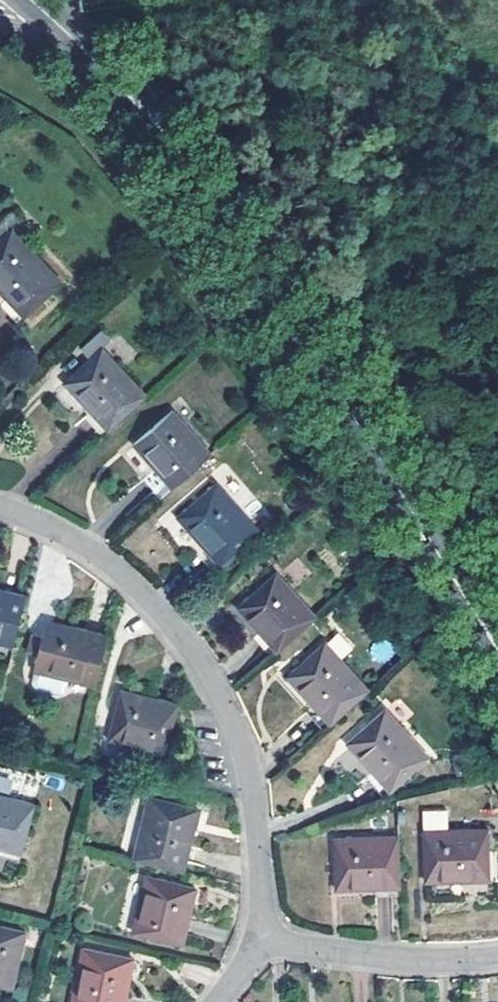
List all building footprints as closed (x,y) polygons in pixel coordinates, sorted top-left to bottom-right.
[(0,243),(0,293),(7,301),(17,312),(9,319),(16,327),(61,288),(14,232),(23,224),(14,214),(0,226),(0,241),(1,242),(0,243)] [(7,301),(0,307),(0,309),(9,319),(17,312),(7,301)] [(98,443),(142,402),(99,355),(108,347),(98,337),(78,356),(88,366),(80,373),(63,390),(88,417),(98,428),(91,435),(98,443)] [(165,497),(210,456),(170,414),(134,447),(156,471),(166,482),(158,489),(165,497)] [(98,428),(88,417),(81,424),(91,435),(98,428)] [(166,482),(156,471),(148,478),(158,489),(166,482)] [(179,520),(205,547),(215,558),(207,565),(215,574),(260,532),(217,486),(179,520)] [(197,554),(207,565),(215,558),(205,547),(197,554)] [(271,660),(317,620),(278,577),(242,610),(263,634),(272,645),(264,652),(271,660)] [(30,598),(0,590),(0,642),(17,646),(30,598)] [(48,645),(44,663),(41,676),(43,676),(40,688),(43,694),(67,700),(73,696),(76,685),(102,691),(114,643),(53,628),(48,645)] [(272,645),(263,634),(254,640),(264,652),(272,645)] [(44,663),(48,645),(37,642),(33,661),(44,663)] [(320,736),(366,695),(324,648),(287,681),(311,710),(322,722),(314,729),(320,736)] [(170,761),(184,711),(135,698),(128,696),(115,745),(170,761)] [(304,717),(314,729),(322,722),(311,710),(304,717)] [(345,749),(370,778),(380,789),(372,796),(379,804),(425,764),(383,716),(345,749)] [(372,796),(380,789),(370,778),(363,785),(372,796)] [(3,853),(17,858),(32,809),(0,800),(0,863),(3,853)] [(156,801),(139,864),(188,876),(200,827),(204,813),(156,801)] [(446,818),(422,819),(426,889),(489,886),(486,836),(447,839),(446,818)] [(401,903),(397,844),(331,848),(335,898),(375,897),(389,896),(390,904),(401,903)] [(17,858),(3,853),(0,863),(14,868),(17,858)] [(194,895),(145,884),(132,940),(180,951),(194,895)] [(375,905),(390,904),(389,896),(375,897),(375,905)] [(0,932),(0,993),(12,996),(29,941),(0,932)] [(74,1001),(125,1001),(134,964),(85,953),(74,1001)]
